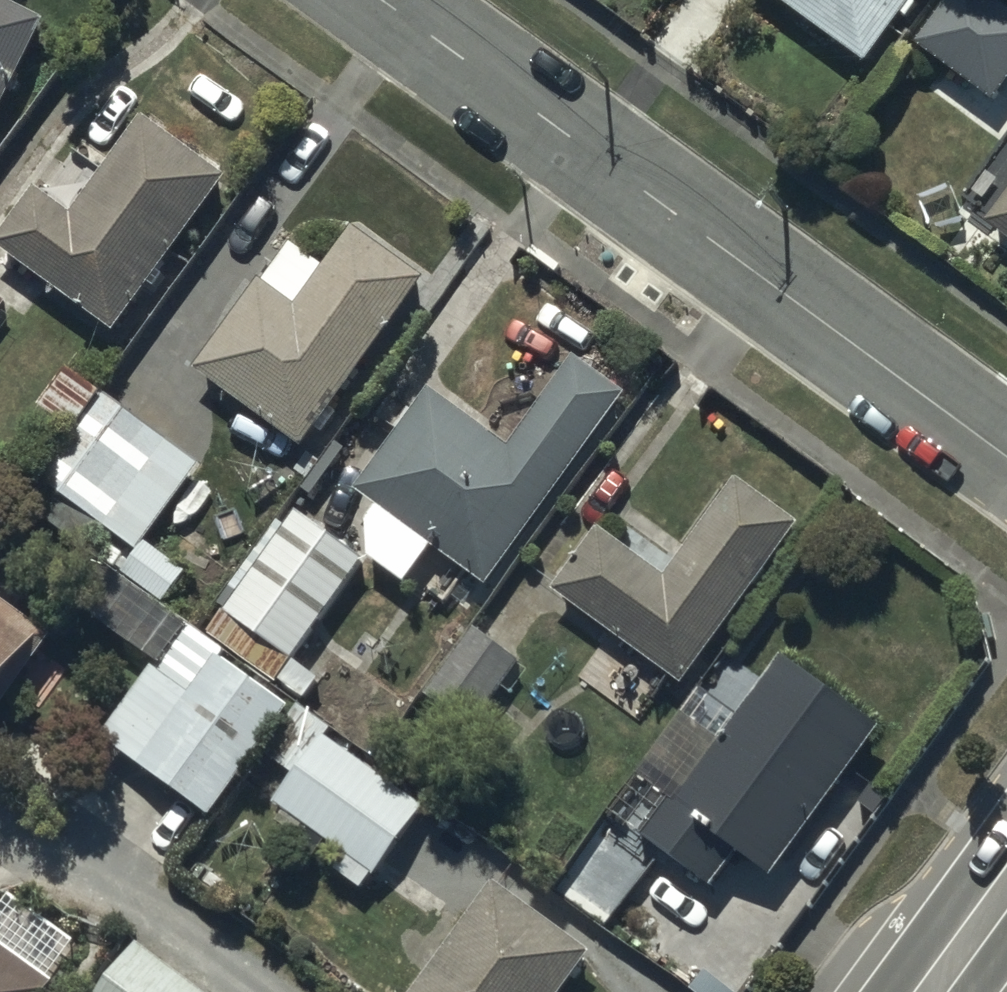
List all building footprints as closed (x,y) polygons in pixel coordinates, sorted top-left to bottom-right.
[(42,10),(21,0),(0,0),(0,101),(42,10)] [(864,56),(907,0),(790,0),(864,56)] [(909,33),(993,98),(1006,79),(1006,0),(935,0),(909,33)] [(0,221),(0,242),(110,326),(147,277),(153,282),(162,270),(154,264),(226,170),(140,105),(65,203),(32,178),(0,221)] [(984,215),(1006,232),(1006,183),(984,215)] [(352,217),(323,256),(288,231),(257,273),(254,271),(189,360),(299,440),(424,270),(352,217)] [(423,378),(352,478),(374,495),(364,510),(363,547),(400,575),(429,538),(484,580),(623,396),(630,387),(573,346),(507,438),(423,378)] [(100,383),(36,472),(131,545),(114,566),(160,601),(185,568),(142,535),(200,460),(100,383)] [(591,513),(543,579),(634,644),(594,700),(620,719),(661,662),(695,687),(717,656),(705,648),(799,518),(734,470),(664,567),(591,513)] [(283,519),(277,515),(198,624),(300,696),(318,671),(290,651),(360,555),(292,506),(283,519)] [(47,625),(0,590),(0,692),(47,625)] [(98,725),(208,808),(289,700),(221,648),(223,647),(184,618),(149,664),(146,661),(98,725)] [(423,686),(471,721),(518,655),(470,620),(423,686)] [(620,815),(621,815),(708,880),(734,844),(771,871),(885,717),(781,640),(716,728),(696,713),(620,815)] [(318,725),(272,795),(280,800),(270,814),(297,831),(302,823),(340,847),(331,861),(364,882),(380,857),(430,889),(445,866),(396,834),(423,794),(318,725)] [(401,991),(558,991),(593,945),(493,870),(401,991)] [(87,991),(208,991),(129,934),(87,991)] [(69,986),(0,935),(0,991),(64,991),(69,986)]
